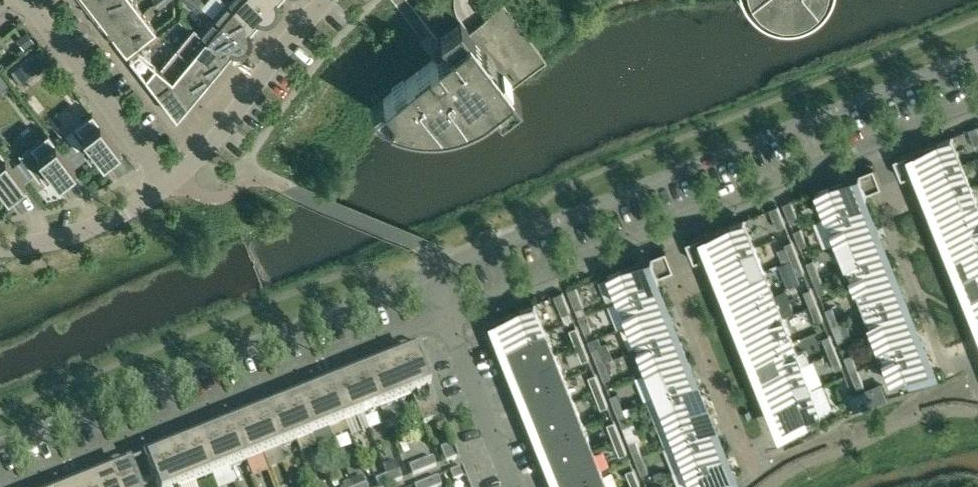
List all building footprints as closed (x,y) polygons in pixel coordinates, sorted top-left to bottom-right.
[(88,3),(100,19),(125,0),(92,0),(88,3)] [(133,0),(125,0),(100,19),(113,35),(143,12),(133,0)] [(201,0),(191,0),(188,3),(197,11),(204,3),(201,0)] [(274,16),(256,0),(228,0),(226,2),(253,26),(259,20),(261,20),(263,21),(264,21),(267,20),(268,20),(271,19),(272,18),(274,16)] [(274,16),(275,15),(276,13),(277,11),(277,9),(277,7),(277,5),(276,3),(276,1),(277,0),(256,0),(274,16)] [(739,2),(742,5),(744,8),(748,11),(751,13),(754,16),(758,18),(762,20),(766,21),(770,22),(774,23),(778,24),(782,24),(786,24),(790,24),(795,23),(799,22),(803,21),(807,20),(810,18),(814,16),(817,13),(821,11),(824,8),(827,5),(829,2),(830,0),(738,0),(739,2)] [(226,2),(212,17),(247,47),(248,45),(249,43),(250,41),(250,39),(250,37),(250,35),(249,33),(248,31),(253,26),(226,2)] [(398,121),(402,122),(408,123),(414,124),(420,125),(426,126),(432,126),(437,125),(442,125),(448,124),(453,123),(458,122),(463,120),(467,118),(472,116),(477,114),(481,111),(485,109),(490,106),(492,104),(500,115),(521,100),(512,88),(546,61),(542,55),(532,42),(504,6),(486,20),(477,26),(469,33),(460,21),(459,21),(440,37),(448,48),(445,50),(438,41),(428,48),(429,48),(435,57),(383,98),(371,107),(371,108),(374,110),(378,112),(382,115),(386,117),(391,119),(394,120),(398,121)] [(156,29),(143,12),(113,35),(126,52),(156,29)] [(193,28),(227,57),(232,51),(234,51),(236,51),(238,51),(240,51),(242,50),(244,49),(245,48),(247,47),(212,17),(199,33),(193,28)] [(210,76),(227,57),(193,28),(176,48),(210,76)] [(176,48),(159,68),(194,96),(210,76),(176,48)] [(129,57),(130,57),(176,117),(194,96),(159,68),(138,50),(129,57)] [(75,126),(65,135),(84,160),(95,151),(103,161),(104,160),(106,164),(122,152),(119,149),(120,148),(92,112),(75,126)] [(19,154),(39,180),(50,172),(58,182),(59,181),(62,184),(77,173),(74,169),(75,169),(48,133),(30,146),(30,145),(19,154)] [(924,179),(962,163),(951,136),(894,159),(901,178),(921,170),(924,179)] [(7,195),(9,194),(11,197),(26,186),(24,183),(25,182),(24,180),(12,165),(0,150),(0,185),(7,195)] [(924,179),(934,202),(972,187),(962,163),(924,179)] [(816,190),(827,217),(865,202),(862,194),(881,186),(874,167),(816,190)] [(977,212),(977,203),(972,187),(934,202),(943,226),(977,212)] [(799,220),(791,200),(783,204),(791,223),(799,220)] [(874,226),(865,202),(827,217),(837,241),(874,226)] [(785,226),(777,206),(769,209),(777,229),(785,226)] [(943,226),(953,249),(977,239),(977,212),(943,226)] [(755,246),(744,219),(686,242),(694,261),(714,254),(717,262),(755,246)] [(837,241),(846,265),(884,250),(874,226),(837,241)] [(800,228),(794,231),(800,247),(807,244),(800,228)] [(977,266),(977,239),(953,249),(962,273),(977,266)] [(785,243),(791,259),(798,257),(791,241),(785,243)] [(755,246),(717,262),(726,285),(764,270),(755,246)] [(609,273),(619,301),(657,286),(654,277),(674,269),(666,250),(609,273)] [(855,288),(893,273),(884,250),(846,265),(855,288)] [(798,257),(791,259),(797,275),(804,273),(798,257)] [(806,262),(813,278),(819,275),(819,274),(825,272),(821,261),(815,264),(813,259),(806,262)] [(778,265),(783,275),(795,271),(790,260),(778,265)] [(962,273),(972,296),(977,294),(977,266),(962,273)] [(764,270),(726,285),(736,309),(774,294),(764,270)] [(855,288),(865,312),(903,297),(893,273),(855,288)] [(826,291),(819,275),(813,278),(819,294),(826,291)] [(576,286),(568,290),(576,309),(584,306),(576,286)] [(667,309),(657,286),(619,301),(629,324),(667,309)] [(804,291),(810,306),(817,304),(810,288),(804,291)] [(562,292),(554,295),(562,315),(570,312),(562,292)] [(774,294),(736,309),(745,332),(783,317),(774,294)] [(865,312),(874,335),(912,320),(903,297),(865,312)] [(491,321),(498,340),(504,337),(508,346),(546,330),(535,303),(491,321)] [(823,320),(817,304),(810,306),(816,322),(823,320)] [(825,309),(832,325),(838,322),(832,307),(825,309)] [(676,333),(667,309),(629,324),(638,348),(676,333)] [(585,314),(579,317),(585,333),(592,330),(585,314)] [(783,317),(745,332),(755,356),(793,341),(783,317)] [(845,320),(838,322),(832,325),(838,341),(845,338),(844,336),(851,333),(845,320)] [(922,344),(912,320),(874,335),(884,359),(922,344)] [(570,330),(576,346),(582,343),(576,327),(570,330)] [(517,368),(554,353),(546,330),(508,346),(517,368)] [(686,356),(676,333),(638,348),(648,371),(686,356)] [(822,338),(829,354),(835,351),(829,335),(822,338)] [(802,364),(801,361),(808,359),(805,351),(798,354),(793,341),(755,356),(764,380),(802,364)] [(589,359),(582,343),(576,346),(582,361),(589,359)] [(922,344),(884,359),(894,383),(931,368),(922,344)] [(591,348),(598,364),(604,362),(598,346),(591,348)] [(397,359),(410,390),(428,382),(416,351),(397,359)] [(842,367),(835,351),(829,354),(835,370),(842,367)] [(517,368),(526,391),(564,376),(554,353),(517,368)] [(844,356),(851,372),(857,370),(851,354),(844,356)] [(657,395),(695,380),(686,356),(648,371),(657,395)] [(381,365),(395,402),(412,395),(410,390),(397,359),(381,365)] [(604,362),(598,364),(604,380),(611,377),(604,362)] [(774,403),(811,388),(802,364),(764,380),(774,403)] [(379,408),(395,402),(381,365),(364,372),(379,408)] [(857,370),(851,372),(857,388),(864,385),(857,370)] [(364,372),(347,379),(362,415),(379,408),(364,372)] [(588,377),(595,393),(601,390),(595,374),(588,377)] [(573,399),(564,376),(526,391),(535,414),(573,399)] [(347,379),(331,385),(345,422),(362,415),(347,379)] [(705,403),(695,380),(657,395),(667,419),(705,403)] [(442,416),(428,382),(410,390),(412,395),(423,423),(442,416)] [(345,422),(331,385),(314,392),(329,428),(345,422)] [(811,388),(774,403),(783,427),(821,412),(811,388)] [(601,390),(595,393),(601,408),(608,406),(601,390)] [(864,391),(848,397),(851,403),(867,397),(864,391)] [(314,392),(298,399),(312,435),(329,428),(314,392)] [(617,411),(623,409),(617,393),(610,396),(617,411)] [(312,435),(298,399),(281,405),(296,442),(312,435)] [(535,414),(545,438),(583,423),(573,399),(535,414)] [(714,427),(705,403),(667,419),(676,442),(714,427)] [(281,405),(265,412),(279,448),(296,442),(281,405)] [(623,409),(617,411),(623,427),(630,424),(623,409)] [(279,448),(265,412),(248,418),(263,455),(279,448)] [(248,418),(231,425),(246,461),(263,455),(248,418)] [(607,424),(614,440),(620,437),(614,421),(607,424)] [(545,438),(554,462),(592,447),(583,423),(545,438)] [(229,468),(246,461),(231,425),(215,432),(229,468)] [(714,427),(676,442),(686,466),(724,451),(714,427)] [(215,432),(198,438),(213,475),(229,468),(215,432)] [(627,453),(620,437),(614,440),(620,456),(627,453)] [(213,475),(198,438),(182,445),(196,481),(213,475)] [(629,442),(635,458),(642,456),(636,440),(629,442)] [(440,448),(445,461),(458,456),(453,443),(440,448)] [(178,483),(179,486),(182,486),(196,481),(182,445),(165,452),(178,483)] [(554,462),(564,486),(602,471),(592,447),(554,462)] [(724,451),(686,466),(694,486),(703,486),(733,475),(724,451)] [(158,486),(169,486),(178,483),(165,452),(146,459),(158,486)] [(432,456),(420,461),(424,469),(436,465),(432,456)] [(642,456),(635,458),(642,474),(648,472),(642,456)] [(424,469),(420,461),(409,466),(412,474),(424,469)] [(110,474),(116,486),(136,486),(128,466),(110,474)] [(462,467),(450,471),(453,479),(465,475),(462,467)] [(626,471),(633,486),(639,484),(633,468),(626,471)] [(385,475),(389,484),(401,480),(397,471),(385,475)] [(564,486),(608,486),(602,471),(564,486)] [(110,474),(94,480),(96,486),(116,486),(110,474)] [(374,480),(377,486),(382,486),(389,484),(385,475),(374,480)] [(426,481),(428,486),(435,486),(441,485),(438,476),(426,481)]
